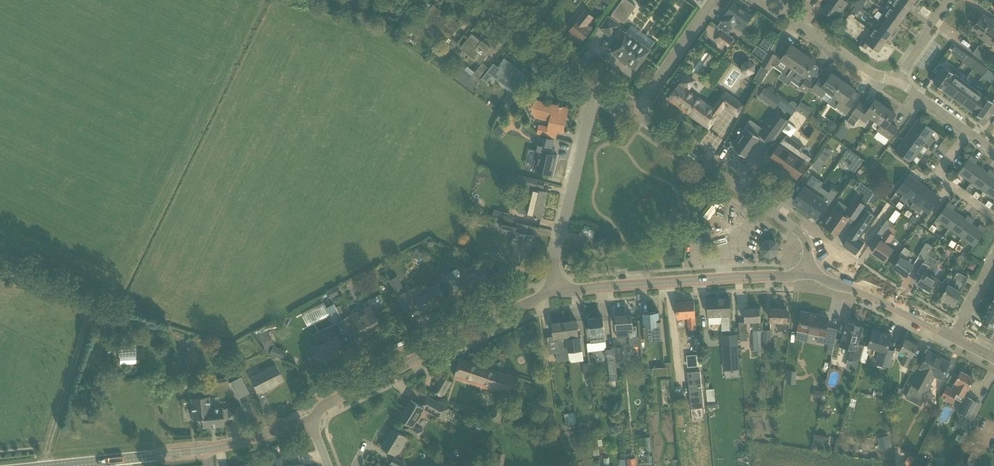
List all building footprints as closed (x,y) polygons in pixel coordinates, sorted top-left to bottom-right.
[(636,69),(637,68),(650,49),(627,32),(626,33),(619,28),(623,23),(624,23),(636,7),(627,0),(622,0),(610,17),(609,16),(600,28),(612,37),(613,35),(620,40),(612,51),(612,52),(613,52),(636,68),(636,69)] [(823,9),(834,17),(839,10),(841,11),(847,3),(848,2),(844,0),(829,0),(829,1),(823,9)] [(901,21),(908,11),(893,0),(895,1),(888,11),(901,21)] [(908,11),(911,7),(914,9),(918,3),(915,0),(893,0),(908,11)] [(729,27),(732,29),(736,23),(744,28),(746,24),(752,16),(733,3),(725,15),(721,21),(729,27)] [(428,13),(420,22),(427,28),(430,25),(437,31),(438,31),(435,35),(441,40),(444,35),(449,39),(454,32),(460,24),(450,17),(447,20),(438,13),(441,11),(433,5),(428,13)] [(853,11),(857,14),(862,8),(857,5),(853,11)] [(569,30),(582,41),(589,33),(592,29),(587,25),(593,17),(585,11),(575,23),(569,30)] [(879,20),(896,33),(901,27),(898,24),(901,21),(888,11),(885,16),(882,14),(878,20),(879,20)] [(993,46),(993,23),(991,21),(983,15),(973,28),(982,34),(980,36),(993,46)] [(876,27),(873,32),(886,41),(888,38),(891,40),(896,33),(883,23),(879,29),(876,27)] [(723,43),(728,47),(733,41),(720,31),(714,39),(722,45),(723,43)] [(862,40),(859,44),(866,49),(869,45),(878,52),(886,41),(873,32),(872,31),(865,42),(862,40)] [(406,33),(403,39),(409,43),(413,37),(406,33)] [(461,48),(480,64),(486,57),(492,49),(482,41),(481,42),(472,34),(463,46),(461,48)] [(463,36),(457,45),(460,47),(467,39),(463,36)] [(765,36),(759,46),(768,52),(774,43),(765,36)] [(436,57),(443,62),(457,43),(451,38),(436,57)] [(776,56),(788,64),(782,72),(787,76),(803,53),(791,45),(784,41),(776,56)] [(977,48),(973,53),(984,61),(988,55),(977,48)] [(963,51),(958,57),(964,61),(968,55),(963,51)] [(764,62),(754,79),(761,83),(769,69),(771,64),(776,56),(769,52),(768,54),(767,57),(764,61),(764,62)] [(815,62),(803,53),(787,76),(800,86),(806,78),(804,77),(815,62)] [(494,64),(487,72),(492,76),(515,94),(522,85),(527,79),(526,78),(512,67),(513,66),(504,59),(498,67),(494,64)] [(970,66),(969,67),(972,69),(978,61),(974,59),(970,66)] [(741,63),(741,72),(747,76),(755,73),(756,65),(749,60),(741,63)] [(978,61),(972,69),(973,69),(979,74),(980,73),(985,66),(978,62),(978,61)] [(461,73),(456,80),(471,91),(475,86),(478,82),(486,72),(488,69),(482,63),(472,75),(464,69),(461,73)] [(939,63),(934,71),(936,72),(940,75),(934,83),(939,87),(943,89),(954,74),(951,71),(941,65),(939,63)] [(983,75),(982,76),(986,79),(986,78),(991,71),(988,69),(983,75)] [(812,89),(829,101),(843,81),(832,73),(824,84),(819,80),(821,77),(812,89)] [(954,74),(943,89),(945,91),(948,92),(947,93),(951,96),(952,95),(953,96),(964,81),(956,75),(954,74)] [(799,88),(805,92),(813,82),(807,77),(806,78),(800,86),(799,88)] [(843,111),(847,113),(856,101),(855,100),(853,103),(848,100),(855,89),(843,81),(829,101),(828,103),(835,108),(836,107),(843,112),(843,111)] [(964,81),(953,96),(963,103),(974,88),(964,81)] [(667,98),(709,128),(724,107),(737,116),(744,104),(725,91),(713,108),(679,83),(667,98)] [(758,96),(765,101),(771,93),(764,88),(759,96),(758,96)] [(974,88),(963,103),(964,104),(963,105),(967,108),(968,107),(972,110),(983,95),(974,88)] [(503,107),(510,112),(520,101),(513,95),(503,107)] [(972,110),(982,117),(987,110),(993,114),(993,113),(993,100),(993,102),(983,95),(972,110)] [(847,121),(854,126),(859,118),(865,122),(869,116),(875,121),(885,106),(875,99),(869,108),(860,102),(847,121)] [(807,117),(813,109),(802,100),(796,108),(807,117)] [(537,133),(555,138),(557,130),(563,131),(565,122),(563,122),(566,108),(562,107),(562,106),(560,106),(560,107),(536,101),(531,107),(535,111),(540,118),(550,120),(548,127),(539,125),(537,133)] [(875,121),(872,125),(878,130),(877,130),(882,134),(890,140),(898,129),(889,123),(895,114),(885,106),(875,121)] [(771,144),(787,121),(774,112),(758,135),(771,144)] [(911,130),(931,144),(934,140),(930,137),(934,131),(919,119),(911,130)] [(745,157),(759,138),(745,127),(736,140),(738,142),(733,149),(745,157)] [(904,140),(923,155),(924,154),(919,151),(923,146),(928,149),(931,144),(911,130),(904,140)] [(797,177),(798,178),(811,158),(802,151),(804,147),(787,135),(784,139),(783,138),(769,158),(770,158),(770,159),(796,177),(797,177)] [(536,171),(552,175),(557,155),(550,154),(553,140),(540,137),(535,159),(539,160),(536,171)] [(896,151),(911,162),(915,156),(920,159),(923,155),(904,140),(896,151)] [(825,148),(812,165),(819,170),(832,153),(825,148)] [(847,149),(843,155),(852,161),(857,155),(847,149)] [(959,172),(972,181),(981,169),(974,164),(977,160),(971,156),(959,172)] [(984,190),(993,176),(993,173),(990,170),(987,173),(981,169),(972,181),(984,190)] [(900,199),(904,202),(908,198),(919,182),(909,175),(903,183),(898,190),(903,194),(900,199)] [(517,176),(516,184),(524,185),(532,187),(529,200),(522,198),(519,212),(526,214),(526,215),(532,216),(541,218),(544,209),(542,209),(546,192),(542,191),(544,181),(517,176)] [(993,198),(993,178),(993,177),(993,176),(984,190),(993,198)] [(806,184),(794,202),(805,210),(817,192),(824,183),(819,179),(812,188),(806,184)] [(910,206),(915,210),(929,190),(919,182),(908,198),(914,202),(910,206)] [(817,192),(805,210),(816,218),(826,204),(829,206),(839,192),(832,187),(825,197),(817,192)] [(915,210),(919,213),(923,208),(929,213),(934,206),(940,198),(929,190),(915,210)] [(860,202),(865,206),(869,200),(864,196),(860,202)] [(831,230),(837,234),(850,215),(856,219),(865,206),(860,202),(855,199),(844,215),(833,208),(822,223),(826,226),(826,228),(829,230),(831,230)] [(899,201),(896,206),(901,210),(904,205),(899,201)] [(937,219),(950,228),(959,215),(952,210),(955,207),(949,203),(937,219)] [(864,242),(859,238),(874,216),(865,209),(848,233),(850,235),(843,245),(855,254),(864,242)] [(894,223),(900,213),(895,210),(889,219),(894,223)] [(907,210),(904,214),(909,218),(912,213),(907,210)] [(501,211),(499,217),(508,219),(509,213),(501,211)] [(950,228),(962,236),(973,220),(968,216),(965,219),(959,215),(950,228)] [(872,252),(885,261),(893,249),(887,245),(894,235),(888,231),(893,224),(887,219),(877,233),(882,237),(872,252)] [(501,227),(512,230),(513,228),(516,229),(517,224),(503,220),(501,227)] [(962,236),(974,245),(986,229),(980,225),(977,228),(971,224),(973,220),(962,236)] [(513,253),(528,256),(533,235),(514,231),(510,245),(515,246),(513,253)] [(776,254),(778,248),(776,242),(769,240),(763,242),(761,248),(763,255),(770,257),(776,254)] [(918,256),(924,260),(931,250),(933,246),(926,242),(918,256)] [(893,267),(906,277),(912,268),(914,265),(905,259),(911,251),(905,247),(899,256),(901,257),(893,267)] [(416,248),(412,257),(420,260),(424,251),(416,248)] [(918,283),(930,291),(936,282),(938,278),(935,276),(939,268),(937,267),(940,261),(933,257),(935,253),(931,250),(924,260),(923,263),(917,272),(923,275),(918,283)] [(962,252),(959,256),(970,262),(972,258),(962,252)] [(492,268),(494,259),(492,255),(483,253),(482,261),(492,268)] [(452,271),(445,275),(449,283),(453,292),(461,288),(464,294),(476,287),(475,286),(487,279),(483,270),(481,267),(457,279),(452,271)] [(941,297),(955,304),(961,292),(961,291),(968,277),(959,273),(957,272),(954,278),(957,280),(954,287),(948,284),(946,288),(941,297)] [(395,291),(403,287),(401,283),(400,281),(392,285),(395,291)] [(335,286),(327,290),(331,298),(339,295),(335,286)] [(415,300),(421,312),(436,304),(436,303),(445,298),(441,289),(439,290),(436,286),(429,290),(427,286),(420,289),(423,296),(415,300)] [(398,296),(406,310),(414,306),(407,291),(398,296)] [(730,297),(708,298),(708,308),(708,316),(709,317),(721,317),(721,324),(722,331),(730,331),(730,317),(731,317),(730,307),(730,297)] [(981,322),(993,328),(993,297),(981,322)] [(346,317),(342,320),(347,331),(354,327),(358,336),(363,333),(365,337),(371,334),(369,332),(380,326),(376,318),(371,307),(359,313),(358,311),(348,316),(346,317)] [(102,308),(97,328),(107,331),(113,311),(102,308)] [(760,308),(744,309),(744,319),(745,321),(753,320),(754,331),(761,331),(763,331),(763,330),(763,322),(761,323),(761,319),(760,308)] [(778,330),(786,330),(786,322),(787,322),(787,309),(771,309),(771,321),(778,321),(778,330)] [(694,310),(679,311),(681,335),(694,334),(695,341),(703,340),(701,321),(695,321),(694,310)] [(659,322),(658,312),(643,314),(643,320),(638,320),(639,336),(640,339),(640,338),(642,338),(649,337),(649,340),(652,339),(652,337),(661,336),(661,340),(662,340),(661,321),(659,322)] [(799,322),(797,330),(818,335),(817,337),(817,340),(816,342),(834,345),(836,339),(837,333),(826,331),(826,326),(828,317),(801,312),(799,322)] [(632,314),(615,316),(616,326),(617,329),(617,339),(629,338),(630,346),(632,346),(641,345),(640,342),(640,338),(640,339),(639,336),(638,336),(638,335),(637,325),(633,325),(632,314)] [(588,319),(591,343),(606,341),(603,317),(588,319)] [(319,345),(313,348),(315,353),(320,363),(344,351),(342,347),(353,341),(347,331),(342,320),(335,323),(335,324),(324,330),(323,330),(313,335),(319,345)] [(577,321),(565,322),(568,352),(583,350),(582,336),(577,336),(576,335),(578,335),(577,321)] [(557,354),(557,362),(569,361),(568,352),(565,322),(553,324),(554,334),(554,336),(547,336),(549,354),(557,354)] [(739,323),(741,341),(748,340),(748,334),(749,334),(748,323),(739,323)] [(847,358),(860,362),(864,346),(857,344),(862,327),(847,323),(844,332),(840,345),(850,348),(847,358)] [(268,353),(282,359),(285,351),(275,347),(267,329),(258,333),(268,353)] [(877,363),(890,366),(891,361),(893,351),(887,349),(891,335),(873,330),(870,340),(869,346),(880,349),(877,363)] [(722,335),(725,371),(739,369),(737,334),(722,335)] [(900,364),(912,371),(918,360),(912,356),(918,346),(905,339),(899,350),(906,354),(900,364)] [(135,343),(117,345),(118,357),(136,355),(135,343)] [(832,357),(838,358),(841,346),(834,345),(832,357)] [(608,356),(611,380),(617,380),(613,346),(607,347),(605,349),(605,354),(608,356)] [(616,347),(618,367),(625,366),(623,347),(616,347)] [(673,379),(685,378),(682,348),(670,349),(673,379)] [(909,392),(906,398),(917,403),(921,405),(925,399),(922,398),(926,392),(927,392),(935,376),(941,379),(945,371),(950,363),(929,352),(924,360),(920,368),(921,368),(912,385),(913,385),(909,392)] [(460,359),(455,378),(464,381),(499,391),(494,408),(492,414),(503,418),(505,411),(512,387),(515,377),(480,365),(460,359)] [(253,384),(258,394),(271,388),(270,387),(283,380),(278,371),(275,365),(250,378),(253,384)] [(788,371),(787,383),(795,384),(796,372),(788,371)] [(947,386),(941,397),(949,401),(952,396),(955,398),(958,393),(963,396),(963,395),(967,388),(968,389),(974,378),(973,378),(973,375),(969,374),(967,375),(961,371),(956,380),(952,388),(947,386)] [(441,376),(432,390),(443,397),(452,383),(441,376)] [(229,382),(232,388),(243,382),(240,377),(229,382)] [(194,387),(195,395),(208,394),(207,386),(194,387)] [(873,388),(872,395),(882,396),(883,389),(873,388)] [(707,389),(707,402),(715,401),(715,389),(707,389)] [(814,389),(812,398),(816,399),(815,403),(821,404),(823,391),(814,389)] [(405,429),(419,438),(424,430),(415,425),(420,417),(425,409),(443,420),(450,408),(426,395),(420,406),(411,400),(400,419),(408,424),(405,429)] [(202,419),(202,427),(223,426),(223,418),(228,418),(238,417),(237,407),(227,408),(227,409),(222,410),(222,408),(210,409),(208,397),(191,398),(192,419),(201,419),(202,419)] [(960,419),(957,425),(967,431),(973,419),(976,413),(981,404),(969,398),(967,397),(959,412),(963,414),(960,419)] [(565,414),(566,426),(577,424),(575,412),(565,414)] [(381,447),(395,456),(407,437),(393,429),(381,447)] [(963,444),(966,438),(962,436),(958,433),(955,439),(963,444)] [(889,436),(878,438),(880,449),(891,447),(889,436)] [(814,437),(812,445),(824,448),(826,439),(814,437)] [(971,451),(968,458),(975,461),(978,454),(971,451)] [(902,465),(910,465),(914,456),(908,453),(902,465)] [(470,465),(477,465),(479,463),(466,456),(463,462),(470,465)] [(395,465),(403,465),(404,463),(394,458),(391,464),(395,465)]
